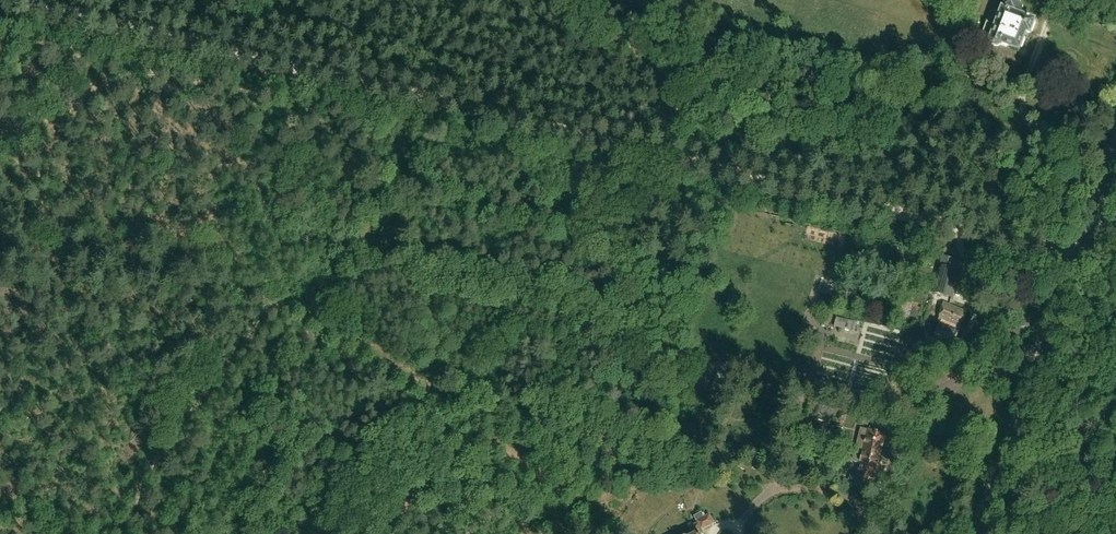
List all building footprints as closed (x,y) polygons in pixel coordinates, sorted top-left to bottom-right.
[(1005,2),(1000,0),(994,0),(981,35),(991,39),(990,41),(992,45),(997,47),(1003,44),(1019,50),(1026,32),(1029,33),(1034,21),(1021,16),(1024,8),(1018,6),(1020,0),(1006,0),(1005,2)] [(932,294),(952,299),(958,275),(952,274),(956,261),(943,257),(940,266),(939,266),(932,294)] [(942,322),(960,329),(966,313),(945,304),(938,321),(942,322)] [(834,327),(854,332),(856,323),(837,318),(834,327)] [(960,329),(942,322),(935,338),(941,341),(939,345),(946,348),(948,344),(953,346),(960,329)] [(820,440),(824,423),(813,420),(809,437),(820,440)] [(842,439),(844,430),(843,429),(842,428),(843,425),(834,424),(833,426),(832,426),(832,427),(830,426),(828,435),(829,436),(828,441),(839,443),(840,439),(842,439)] [(871,490),(885,436),(869,432),(866,442),(858,440),(853,462),(861,464),(855,486),(871,490)] [(703,531),(715,525),(710,515),(704,517),(702,513),(694,517),(697,524),(689,528),(692,533),(704,533),(703,531)]
